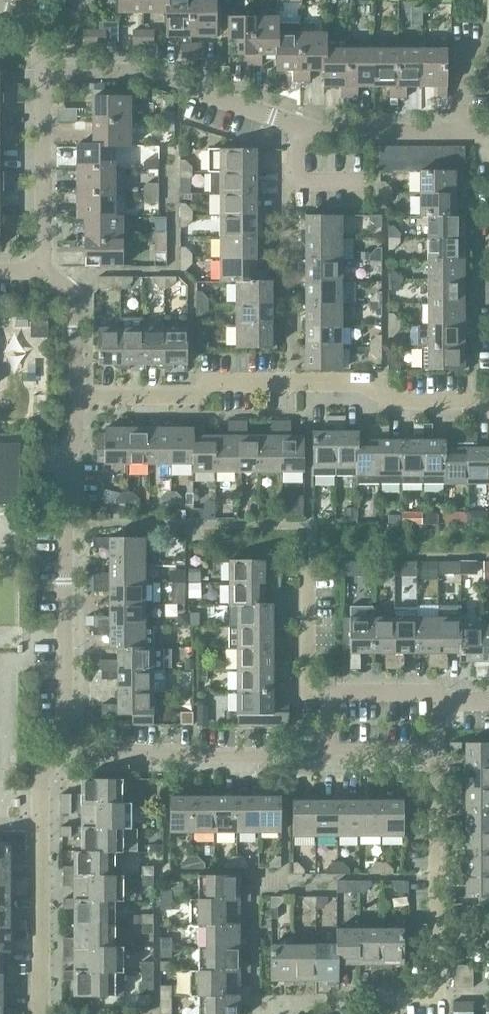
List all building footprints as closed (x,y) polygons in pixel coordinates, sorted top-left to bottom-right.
[(143,12),(143,0),(118,0),(118,12),(143,12)] [(166,12),(167,12),(167,0),(143,0),(143,12),(166,12)] [(191,0),(167,0),(167,12),(166,12),(166,36),(179,36),(179,44),(181,44),(181,59),(191,59),(191,44),(191,36),(191,0)] [(191,36),(216,36),(216,0),(191,0),(191,36)] [(245,65),(253,65),(253,17),(229,17),(229,55),(245,55),(245,65)] [(262,55),(276,55),(277,55),(277,33),(279,33),(279,23),(278,17),(253,17),(253,65),(262,65),(262,55)] [(302,81),(301,33),(301,23),(279,23),(279,33),(277,33),(277,55),(276,55),(276,71),(293,70),(293,81),(302,81)] [(95,44),(95,30),(85,30),(85,45),(95,44)] [(105,30),(95,30),(95,44),(105,44),(105,30)] [(133,45),(143,45),(143,30),(133,30),(133,45)] [(143,30),(143,45),(153,45),(153,30),(143,30)] [(310,70),(324,70),(326,70),(325,49),(327,49),(327,37),(327,33),(301,33),(302,81),(310,81),(310,70)] [(350,97),(350,49),(350,37),(327,37),(327,49),(325,49),(326,70),(324,70),(324,86),(326,87),(341,87),(342,97),(350,97)] [(191,44),(191,59),(201,59),(201,44),(191,44)] [(350,49),(350,97),(358,97),(358,87),(374,87),(374,49),(350,49)] [(398,49),(374,49),(374,87),(390,86),(390,97),(398,97),(398,49)] [(422,49),(398,49),(398,97),(406,97),(406,86),(422,86),(422,49)] [(447,49),(422,49),(422,86),(438,86),(438,97),(447,97),(447,49)] [(15,93),(15,84),(0,84),(0,93),(15,93)] [(15,102),(15,93),(0,93),(0,102),(15,102)] [(93,96),(93,121),(131,121),(131,96),(93,96)] [(159,114),(159,121),(175,121),(175,111),(163,111),(159,114)] [(93,121),(93,144),(93,145),(115,145),(115,146),(131,146),(131,121),(93,121)] [(175,121),(159,121),(159,128),(163,131),(175,131),(175,121)] [(15,137),(15,127),(0,127),(0,137),(15,137)] [(15,146),(15,137),(0,137),(0,146),(15,146)] [(77,144),(77,169),(115,169),(115,146),(115,145),(93,145),(93,144),(77,144)] [(416,170),(420,170),(428,170),(428,146),(416,147),(416,170)] [(428,146),(428,170),(440,170),(440,146),(428,146)] [(440,146),(440,170),(452,170),(452,146),(440,146)] [(452,170),(456,170),(465,170),(465,146),(452,146),(452,170)] [(380,171),(392,171),(392,147),(380,147),(380,171)] [(392,171),(404,170),(404,147),(392,147),(392,171)] [(404,170),(416,170),(416,147),(404,147),(404,170)] [(208,172),(220,172),(259,172),(259,167),(256,164),(256,149),(220,149),(208,149),(208,172)] [(159,159),(154,159),(146,159),(144,162),(144,169),(159,169),(159,159)] [(180,160),(180,172),(192,172),(192,167),(185,160),(180,160)] [(77,169),(77,193),(115,193),(115,169),(77,169)] [(420,170),(420,193),(460,193),(460,185),(456,185),(456,170),(452,170),(440,170),(428,170),(420,170)] [(15,181),(15,172),(0,172),(0,181),(15,181)] [(192,172),(180,172),(180,184),(185,184),(192,176),(192,172)] [(220,172),(220,193),(256,193),(256,179),(259,176),(259,172),(220,172)] [(15,190),(15,181),(0,181),(0,190),(15,190)] [(380,182),(380,193),(392,193),(392,189),(385,182),(380,182)] [(144,183),(144,193),(159,193),(159,183),(144,183)] [(77,218),(85,218),(85,217),(115,217),(115,216),(115,193),(77,193),(77,218)] [(159,193),(144,193),(144,200),(147,203),(159,203),(159,193)] [(220,193),(220,215),(259,215),(259,211),(256,208),(256,193),(220,193)] [(392,193),(380,193),(380,206),(385,206),(392,199),(392,193)] [(420,216),(428,216),(428,215),(456,215),(456,202),(460,202),(460,193),(420,193),(420,216)] [(180,203),(180,215),(192,215),(192,211),(185,203),(180,203)] [(15,224),(15,215),(0,215),(0,224),(15,224)] [(192,215),(180,215),(180,227),(185,227),(192,220),(192,215)] [(220,215),(220,237),(256,237),(256,223),(259,220),(259,215),(220,215)] [(303,233),(303,238),(342,238),(342,215),(306,215),(306,230),(303,233)] [(377,227),(382,227),(382,215),(370,215),(370,220),(377,227)] [(428,216),(428,237),(468,238),(468,229),(464,229),(464,215),(456,215),(428,215),(428,216)] [(85,218),(85,241),(123,241),(123,216),(115,216),(115,217),(85,217),(85,218)] [(0,224),(0,234),(15,234),(15,224),(0,224)] [(388,226),(388,238),(400,238),(400,233),(393,226),(388,226)] [(152,241),(155,242),(155,241),(167,241),(167,231),(159,231),(155,231),(151,233),(152,241)] [(220,237),(220,259),(259,259),(259,254),(256,251),(256,237),(220,237)] [(428,237),(428,259),(464,259),(464,246),(468,246),(468,238),(428,237)] [(306,245),(306,260),(342,260),(342,238),(303,238),(303,242),(306,245)] [(400,238),(388,238),(388,250),(393,250),(400,243),(400,238)] [(123,241),(85,241),(85,266),(123,266),(123,241)] [(155,241),(155,242),(155,251),(167,251),(167,241),(155,241)] [(180,247),(180,259),(192,259),(192,254),(185,247),(180,247)] [(370,255),(370,260),(382,260),(382,247),(377,247),(370,255)] [(192,259),(180,259),(180,271),(185,271),(192,264),(192,259)] [(220,282),(236,282),(236,281),(256,281),(256,280),(256,267),(259,264),(259,259),(220,259),(220,282)] [(428,259),(428,281),(468,281),(468,273),(464,273),(464,259),(428,259)] [(303,277),(303,281),(342,281),(342,260),(306,260),(306,274),(303,277)] [(382,260),(370,260),(369,264),(377,271),(381,271),(382,260)] [(388,269),(388,281),(400,281),(400,277),(393,269),(388,269)] [(98,288),(121,288),(121,276),(98,276),(98,288)] [(121,276),(121,288),(133,288),(133,276),(121,276)] [(159,288),(164,288),(164,277),(152,277),(152,283),(159,288)] [(164,277),(164,288),(169,288),(176,282),(176,277),(164,277)] [(236,282),(236,303),(275,303),(275,299),(272,296),(272,280),(256,280),(256,281),(236,281),(236,282)] [(306,289),(306,303),(342,303),(342,281),(303,281),(303,286),(306,289)] [(400,281),(388,281),(388,293),(393,293),(400,286),(400,281)] [(428,281),(428,303),(464,303),(464,289),(468,289),(468,281),(428,281)] [(196,291),(196,303),(208,303),(208,299),(201,291),(196,291)] [(369,298),(369,304),(381,304),(381,291),(377,291),(369,298)] [(208,303),(196,303),(196,315),(201,315),(208,308),(208,303)] [(236,303),(236,325),(272,325),(272,311),(275,308),(275,303),(236,303)] [(303,320),(303,325),(342,325),(342,303),(306,303),(306,317),(303,320)] [(428,303),(428,325),(468,325),(468,317),(464,317),(464,303),(428,303)] [(381,304),(369,304),(369,308),(377,315),(381,315),(381,304)] [(388,313),(388,325),(400,325),(400,320),(393,313),(388,313)] [(31,333),(48,333),(48,320),(31,320),(31,333)] [(272,325),(236,325),(236,348),(275,348),(275,342),(272,339),(272,325)] [(306,332),(306,347),(342,347),(342,325),(303,325),(303,330),(306,332)] [(400,325),(388,325),(388,337),(393,337),(400,330),(400,325)] [(418,347),(428,347),(464,346),(464,333),(468,333),(468,325),(428,325),(418,325),(418,347)] [(116,367),(121,367),(121,328),(98,328),(98,364),(113,364),(116,367)] [(121,328),(121,367),(125,367),(128,364),(143,364),(143,328),(121,328)] [(164,328),(143,328),(143,364),(157,364),(160,367),(164,367),(164,328)] [(187,328),(164,328),(164,367),(169,367),(172,364),(187,364),(187,328)] [(369,342),(369,347),(381,347),(381,335),(377,335),(369,342)] [(196,336),(196,348),(208,348),(201,336),(196,336)] [(464,346),(428,347),(428,369),(469,369),(469,368),(468,368),(468,360),(464,360),(464,346)] [(342,347),(306,347),(306,361),(303,364),(303,368),(301,368),(301,370),(341,370),(342,347)] [(381,347),(369,347),(369,352),(377,359),(381,359),(381,347)] [(388,358),(388,370),(400,370),(400,364),(393,358),(388,358)] [(313,475),(336,475),(336,416),(326,416),(326,432),(313,432),(313,475)] [(336,475),(356,475),(356,467),(357,467),(358,440),(359,440),(359,432),(345,432),(345,416),(336,416),(336,475)] [(193,463),(193,471),(216,471),(215,436),(203,436),(203,420),(193,420),(193,428),(193,463)] [(228,436),(215,436),(216,471),(237,471),(237,420),(228,420),(228,436)] [(247,420),(237,420),(237,471),(259,471),(259,436),(247,436),(247,420)] [(271,436),(259,436),(259,471),(281,471),(281,420),(271,420),(271,436)] [(290,420),(281,420),(281,471),(304,471),(304,467),(304,436),(290,436),(290,420)] [(105,463),(128,463),(128,423),(119,423),(119,428),(105,428),(105,433),(97,433),(97,461),(105,461),(105,463)] [(128,463),(149,463),(149,428),(136,428),(136,423),(128,423),(128,463)] [(149,463),(171,463),(171,423),(163,423),(163,428),(149,428),(149,463)] [(171,463),(193,463),(193,428),(179,428),(179,423),(171,423),(171,463)] [(356,483),(379,483),(379,424),(370,424),(370,440),(359,440),(358,440),(357,467),(356,467),(356,475),(356,483)] [(379,483),(401,483),(401,440),(389,440),(389,424),(379,424),(379,483)] [(401,483),(423,483),(423,424),(414,424),(413,440),(401,440),(401,483)] [(423,483),(445,483),(445,448),(446,448),(446,440),(432,440),(432,424),(423,424),(423,483)] [(445,483),(467,483),(467,432),(458,432),(458,448),(446,448),(445,448),(445,483)] [(488,483),(488,448),(477,448),(477,432),(467,432),(467,483),(488,483)] [(41,446),(56,447),(56,433),(50,433),(41,433),(41,446)] [(20,443),(0,443),(0,504),(20,504),(20,443)] [(116,504),(128,504),(128,492),(122,492),(116,499),(116,504)] [(128,492),(128,504),(139,504),(139,499),(133,492),(128,492)] [(171,503),(171,492),(166,492),(159,499),(159,504),(171,503)] [(176,492),(171,492),(171,503),(183,504),(183,499),(176,492)] [(305,514),(305,493),(286,493),(286,514),(305,514)] [(247,506),(238,506),(238,517),(247,517),(247,506)] [(193,518),(207,519),(207,509),(194,508),(193,518)] [(344,509),(344,519),(356,519),(356,509),(344,509)] [(402,523),(422,523),(422,513),(402,512),(402,523)] [(388,513),(388,523),(400,523),(400,513),(388,513)] [(424,523),(436,523),(436,513),(424,513),(424,523)] [(456,523),(466,523),(466,513),(456,513),(456,523)] [(109,547),(109,560),(145,560),(145,537),(93,537),(93,547),(109,547)] [(230,560),(230,582),(281,582),(281,573),(265,573),(265,559),(230,560)] [(93,572),(94,581),(145,582),(145,560),(109,560),(109,572),(93,572)] [(425,562),(425,566),(425,578),(437,579),(437,562),(425,562)] [(461,573),(476,573),(476,562),(461,562),(461,573)] [(169,582),(185,582),(185,570),(169,570),(169,582)] [(200,570),(189,570),(189,582),(200,582),(200,570)] [(110,603),(145,603),(153,603),(153,582),(145,582),(94,581),(94,591),(110,591),(110,603)] [(230,582),(230,605),(237,605),(237,604),(265,604),(265,603),(265,592),(281,592),(281,582),(230,582)] [(200,583),(189,583),(189,598),(200,598),(200,583)] [(94,616),(94,625),(145,625),(145,603),(110,603),(110,616),(94,616)] [(230,605),(230,626),(289,626),(289,616),(273,616),(273,603),(265,603),(265,604),(237,604),(237,605),(230,605)] [(190,613),(190,625),(199,625),(199,613),(190,613)] [(189,614),(178,614),(178,625),(189,625),(189,614)] [(360,652),(373,652),(373,617),(350,617),(350,649),(350,669),(360,668),(360,652)] [(385,668),(394,668),(395,617),(373,617),(373,652),(385,652),(385,668)] [(404,652),(416,652),(416,617),(395,617),(394,668),(404,668),(404,652)] [(429,668),(438,668),(438,617),(416,617),(416,652),(429,652),(429,668)] [(447,652),(460,652),(460,625),(461,625),(461,617),(438,617),(438,668),(448,668),(447,652)] [(110,648),(118,648),(118,647),(145,647),(145,646),(153,646),(153,625),(145,625),(94,625),(94,634),(110,634),(110,648)] [(473,676),(483,676),(483,625),(461,625),(460,625),(460,652),(460,660),(473,660),(473,676)] [(230,648),(237,648),(273,648),(273,635),(289,635),(289,626),(230,626),(230,648)] [(102,669),(153,669),(163,669),(163,647),(153,647),(153,646),(145,646),(145,647),(118,647),(118,648),(118,660),(102,660),(102,669)] [(237,648),(237,669),(289,669),(289,660),(273,660),(273,648),(237,648)] [(91,660),(91,669),(101,669),(101,660),(91,660)] [(118,679),(118,691),(153,691),(153,669),(102,669),(102,679),(118,679)] [(237,669),(237,691),(273,691),(273,679),(289,679),(289,669),(237,669)] [(206,671),(197,671),(197,681),(206,681),(206,671)] [(153,691),(118,691),(118,704),(102,704),(102,714),(153,714),(153,691)] [(273,691),(237,691),(237,714),(238,714),(238,726),(289,726),(289,704),(273,704),(273,691)] [(207,706),(197,706),(197,722),(207,722),(207,706)] [(192,712),(180,712),(180,724),(193,724),(192,712)] [(466,765),(488,765),(488,742),(450,742),(450,753),(466,753),(466,765)] [(450,787),(488,787),(488,765),(466,765),(466,777),(450,778),(450,787)] [(82,836),(82,851),(115,852),(123,852),(123,828),(132,828),(132,802),(123,802),(123,779),(82,779),(82,794),(60,794),(60,813),(82,813),(82,826),(60,826),(60,836),(82,836)] [(488,809),(488,787),(450,787),(450,796),(466,796),(466,809),(488,809)] [(170,832),(193,832),(193,796),(179,796),(175,793),(170,793),(170,832)] [(193,832),(215,832),(214,793),(210,793),(207,796),(193,796),(193,832)] [(214,793),(215,832),(236,832),(236,796),(222,796),(219,793),(214,793)] [(250,796),(236,796),(236,832),(258,832),(258,793),(253,793),(250,796)] [(263,793),(258,793),(258,832),(281,832),(281,796),(266,796),(263,793)] [(315,836),(315,797),(311,797),(308,800),(292,800),(293,836),(315,836)] [(320,797),(315,797),(315,836),(337,836),(337,800),(323,800),(320,797)] [(351,800),(337,800),(337,836),(359,836),(359,797),(354,797),(351,800)] [(364,797),(359,797),(359,836),(381,836),(381,800),(367,800),(364,797)] [(395,800),(381,800),(381,836),(404,835),(404,797),(398,797),(395,800)] [(450,831),(488,830),(488,809),(466,809),(466,821),(450,821),(450,831)] [(466,852),(488,852),(488,830),(450,831),(450,840),(466,840),(466,852)] [(10,864),(10,851),(26,851),(26,841),(0,841),(0,864),(10,864)] [(74,909),(74,924),(115,923),(115,911),(124,911),(124,875),(115,875),(115,852),(82,851),(79,851),(79,866),(63,866),(63,886),(74,886),(74,899),(63,899),(63,909),(74,909)] [(488,874),(488,852),(466,852),(466,865),(450,865),(450,874),(488,874)] [(193,868),(193,856),(188,856),(181,863),(181,868),(193,868)] [(197,856),(193,856),(193,868),(205,868),(205,863),(197,856)] [(237,868),(236,856),(232,856),(224,863),(224,868),(237,868)] [(241,856),(236,856),(237,868),(248,868),(248,863),(241,856)] [(269,868),(281,868),(281,856),(276,856),(269,863),(269,868)] [(293,862),(293,873),(305,874),(305,869),(297,862),(293,862)] [(337,874),(337,862),(332,862),(325,869),(325,873),(337,874)] [(342,862),(337,862),(337,874),(349,874),(349,869),(342,862)] [(369,873),(380,873),(380,862),(376,862),(369,869),(369,873)] [(380,862),(380,873),(393,873),(393,869),(386,862),(380,862)] [(26,886),(26,876),(10,876),(10,864),(0,864),(0,886),(26,886)] [(142,866),(142,876),(153,876),(153,866),(142,866)] [(450,874),(450,883),(466,883),(466,897),(488,897),(488,874),(450,874)] [(198,924),(198,947),(239,947),(239,933),(250,933),(250,914),(239,914),(239,901),(250,901),(250,891),(239,891),(239,875),(198,875),(198,898),(190,898),(190,924),(198,924)] [(153,876),(142,876),(142,885),(153,885),(153,876)] [(359,892),(359,880),(347,880),(347,885),(354,892),(359,892)] [(371,880),(359,880),(359,892),(364,892),(371,885),(371,880)] [(404,892),(404,880),(392,880),(392,885),(399,892),(404,892)] [(10,907),(10,895),(26,895),(26,886),(0,886),(0,907),(10,907)] [(160,890),(160,900),(171,900),(171,890),(160,890)] [(283,901),(283,896),(271,896),(271,908),(273,908),(276,908),(283,901)] [(311,908),(315,908),(315,896),(303,896),(303,901),(311,908)] [(315,896),(315,908),(320,908),(327,901),(327,896),(315,896)] [(171,900),(160,900),(160,909),(171,909),(171,900)] [(26,929),(26,920),(10,920),(10,907),(0,907),(0,929),(26,929)] [(142,914),(142,923),(153,923),(153,914),(142,914)] [(115,923),(74,924),(74,938),(63,938),(63,957),(74,957),(74,970),(63,970),(63,980),(74,980),(74,996),(115,996),(115,993),(124,993),(124,946),(115,946),(115,923)] [(153,923),(142,923),(142,933),(153,933),(153,923)] [(336,928),(336,944),(337,944),(337,964),(338,964),(338,968),(346,968),(346,964),(359,964),(359,928),(336,928)] [(381,928),(359,928),(359,964),(373,964),(373,969),(381,969),(381,928)] [(404,928),(381,928),(381,969),(389,968),(389,964),(404,964),(404,928)] [(2,951),(2,952),(10,952),(10,939),(26,939),(26,929),(0,929),(0,951),(2,951)] [(160,937),(160,947),(171,947),(171,937),(160,937)] [(284,984),(294,984),(294,944),(271,944),(271,980),(284,980),(284,984)] [(302,980),(315,980),(315,944),(294,944),(294,984),(302,984),(302,980)] [(315,944),(315,980),(329,980),(329,984),(338,984),(338,968),(338,964),(337,964),(337,944),(336,944),(315,944)] [(171,947),(160,947),(160,957),(171,957),(171,947)] [(198,947),(198,970),(190,970),(190,996),(198,996),(198,1013),(239,1013),(239,1005),(250,1005),(250,985),(239,985),(239,972),(250,972),(250,962),(239,962),(239,947),(198,947)] [(18,974),(18,964),(2,964),(2,952),(2,951),(0,951),(0,974),(18,974)] [(142,961),(142,971),(153,971),(153,961),(142,961)] [(453,965),(453,976),(463,976),(463,965),(453,965)] [(463,965),(463,976),(473,976),(473,965),(463,965)] [(142,971),(142,981),(153,981),(153,971),(142,971)] [(2,995),(2,983),(18,983),(18,974),(0,974),(0,995),(2,995)] [(453,987),(463,987),(463,976),(453,976),(453,987)] [(463,976),(463,987),(473,987),(473,976),(463,976)] [(153,981),(142,981),(142,991),(153,991),(153,981)] [(160,985),(160,995),(171,995),(171,985),(160,985)] [(18,1008),(2,1008),(2,995),(0,995),(0,1013),(18,1013),(18,1008)] [(171,995),(160,995),(160,1004),(171,1004),(171,995)] [(473,1001),(453,1001),(453,1013),(473,1013),(473,1001)]
